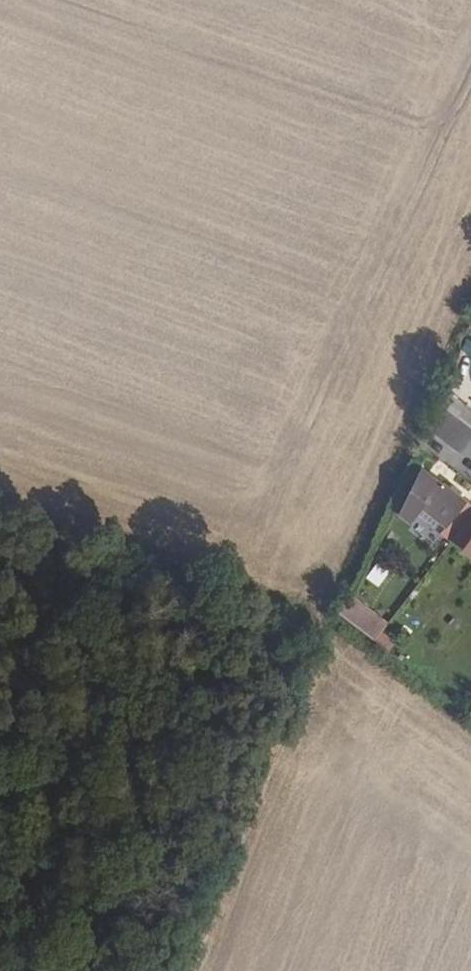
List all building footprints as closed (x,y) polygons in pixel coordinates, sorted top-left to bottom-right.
[(451,543),(452,541),(470,517),(470,509),(442,486),(440,487),(421,473),(400,515),(411,524),(421,511),(445,528),(440,535),(451,543)] [(452,541),(470,556),(470,517),(452,541)] [(365,579),(379,588),(389,571),(376,562),(365,579)] [(348,597),(340,615),(345,619),(376,642),(387,626),(348,597)]
